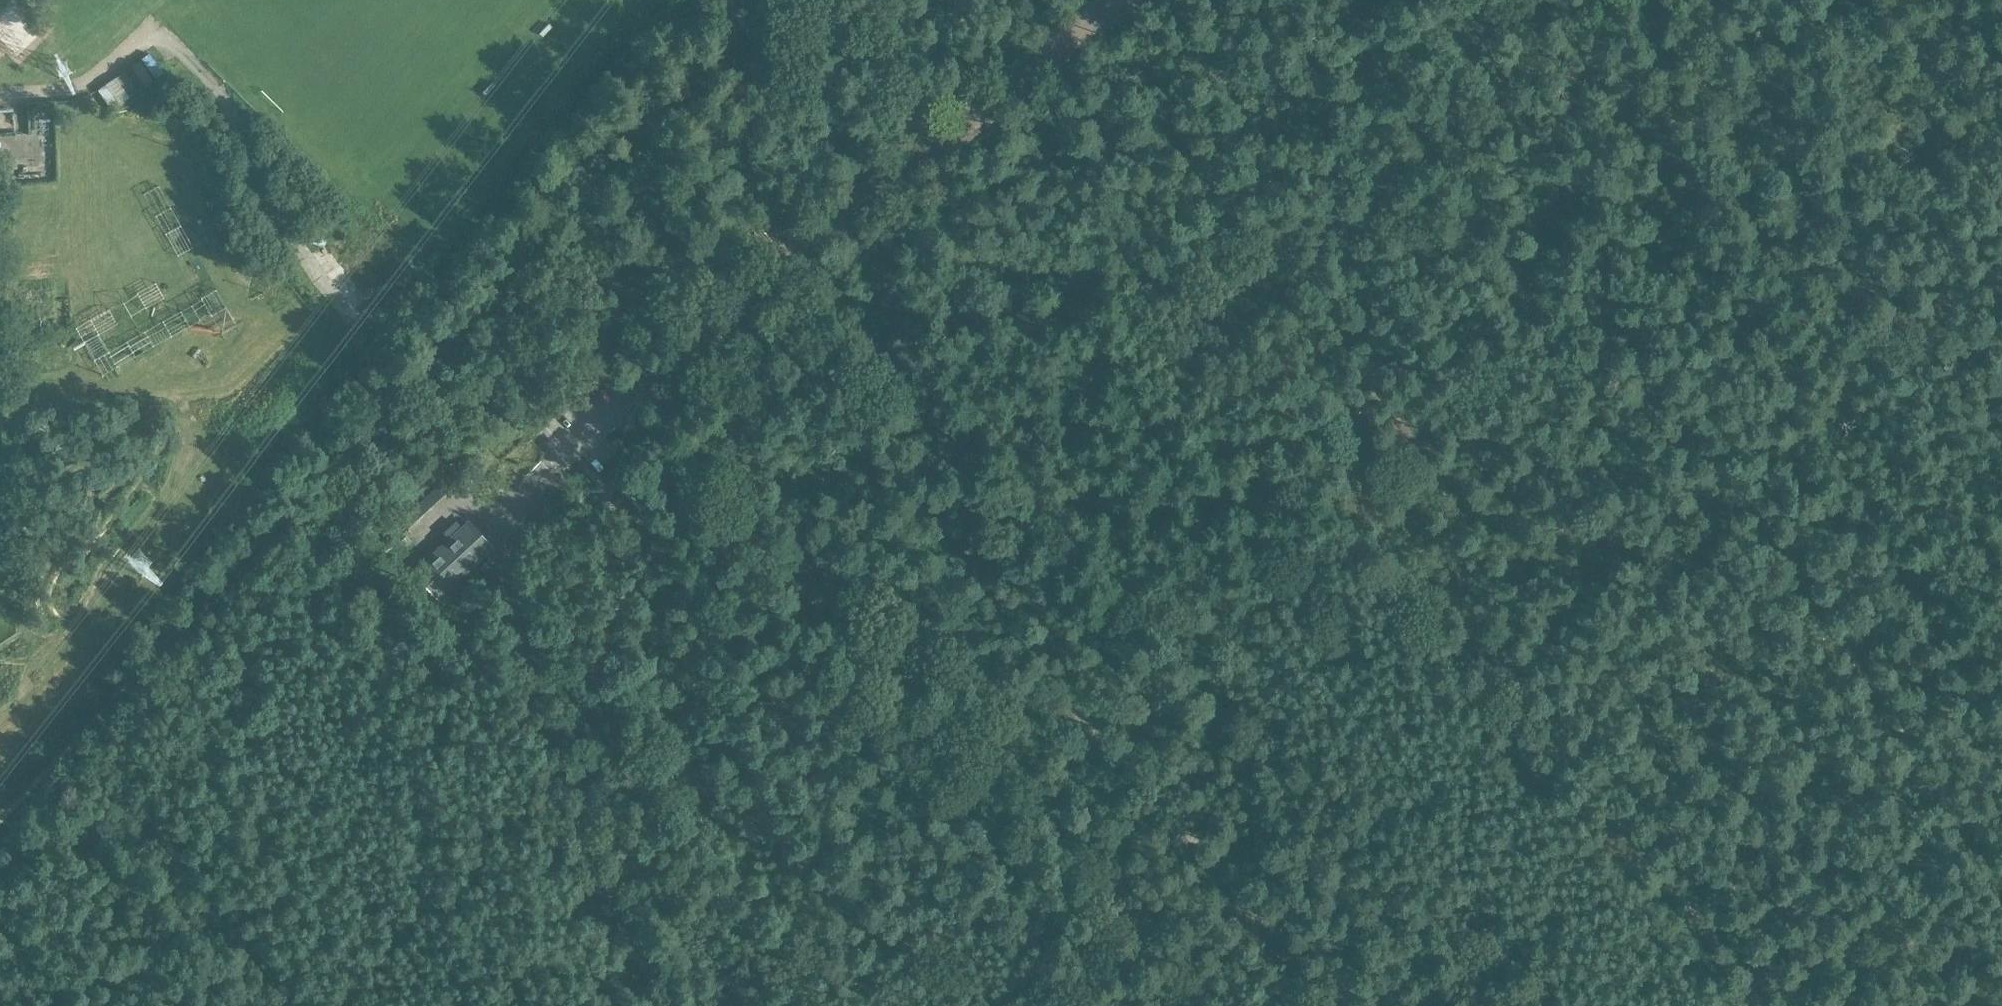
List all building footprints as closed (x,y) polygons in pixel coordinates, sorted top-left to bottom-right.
[(118,95),(134,115),(142,109),(127,88),(118,95)] [(435,487),(405,515),(399,509),(391,516),(404,530),(450,488),(437,473),(429,480),(435,487)] [(493,547),(468,520),(412,572),(437,599),(493,547)]
